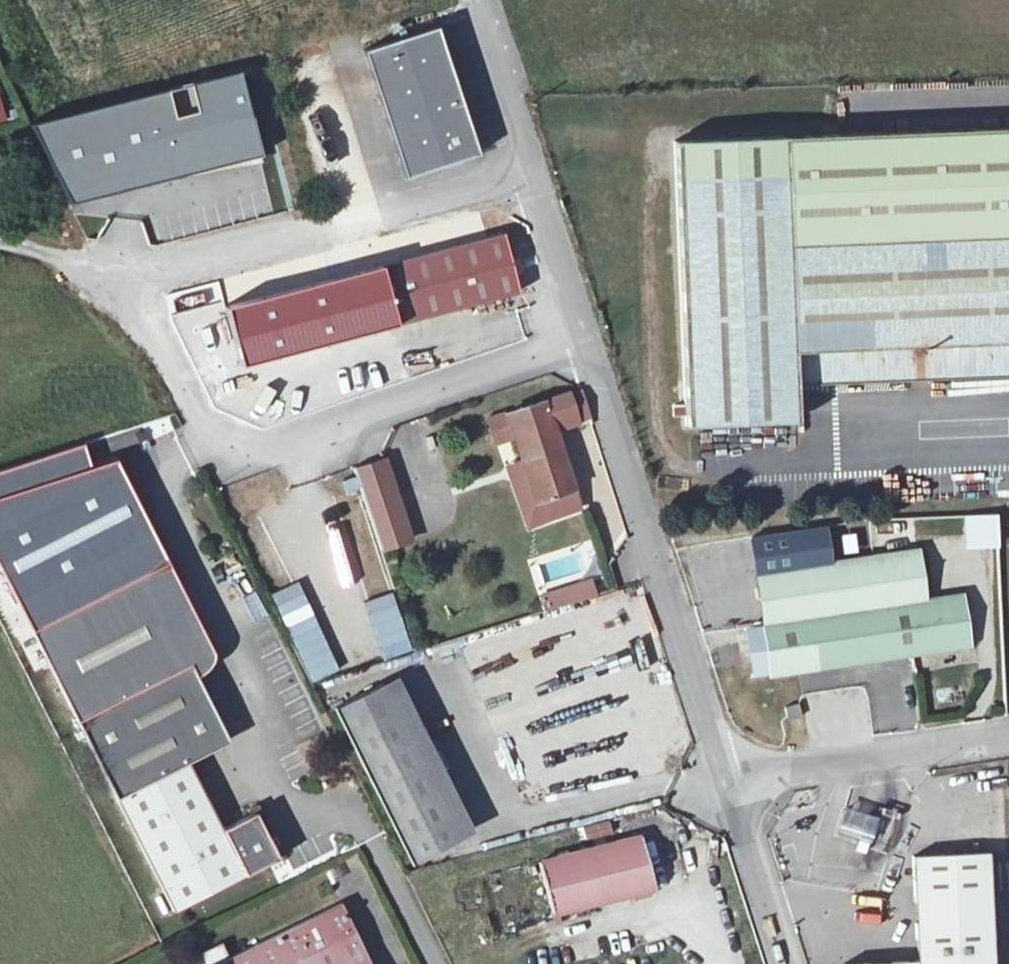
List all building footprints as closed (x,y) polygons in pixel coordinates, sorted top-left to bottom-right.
[(405,176),(461,157),(451,128),(468,122),(435,24),(362,49),(405,176)] [(69,203),(261,155),(239,70),(29,123),(31,128),(50,165),(69,203)] [(451,128),(461,157),(478,151),(468,122),(451,128)] [(674,140),(685,424),(796,420),(794,381),(1008,372),(1008,127),(674,140)] [(109,247),(145,245),(143,217),(107,220),(109,247)] [(381,266),(395,323),(517,290),(502,234),(381,266)] [(580,388),(567,392),(577,421),(590,416),(580,388)] [(542,497),(549,517),(579,507),(553,428),(577,421),(567,392),(488,419),(495,442),(514,436),(521,459),(535,499),(542,497)] [(535,499),(521,459),(507,463),(528,525),(549,517),(542,497),(535,499)] [(374,536),(402,526),(382,468),(354,478),(374,536)] [(963,516),(964,545),(998,544),(996,515),(963,516)] [(936,547),(757,574),(771,673),(969,643),(961,594),(943,596),(936,547)] [(7,586),(30,631),(98,596),(75,551),(7,586)] [(98,596),(30,631),(172,911),(277,857),(254,812),(221,828),(188,761),(214,747),(221,727),(189,662),(212,651),(178,583),(144,573),(98,596)] [(544,610),(596,593),(591,579),(539,595),(544,610)] [(383,659),(412,650),(401,616),(372,624),(383,659)] [(312,684),(339,670),(328,648),(301,662),(312,684)] [(459,836),(382,682),(333,706),(410,861),(459,836)] [(785,706),(788,719),(800,716),(797,702),(785,706)] [(872,848),(879,817),(843,809),(836,840),(872,848)] [(654,887),(640,835),(538,861),(552,913),(654,887)] [(987,852),(912,855),(917,960),(842,963),(992,963),(987,852)] [(212,963),(371,963),(341,902),(212,963)]
